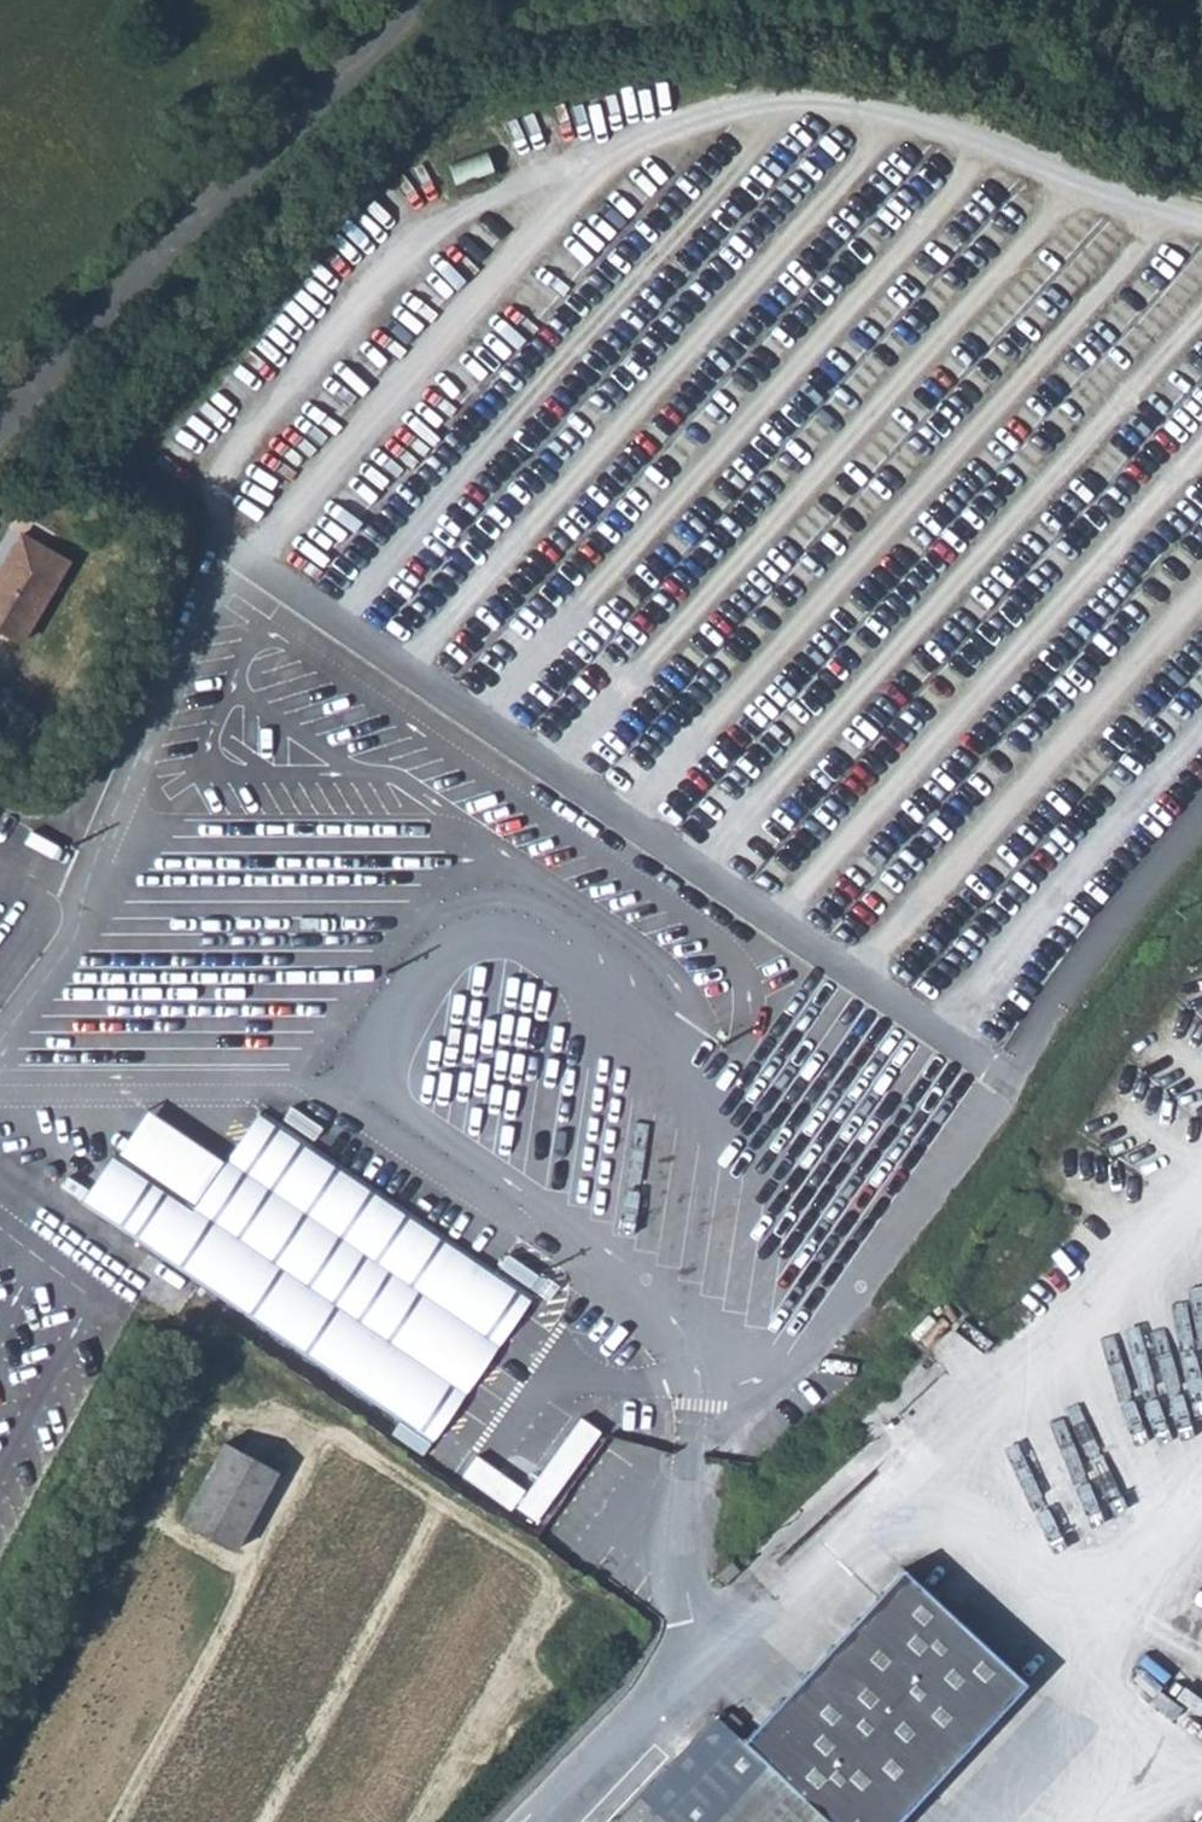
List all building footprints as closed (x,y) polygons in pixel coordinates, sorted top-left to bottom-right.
[(73,555),(18,522),(0,551),(0,624),(23,638),(73,555)] [(232,1158),(146,1108),(84,1213),(412,1404),(395,1433),(435,1457),(539,1280),(257,1116),(232,1158)] [(547,1522),(601,1426),(580,1414),(538,1490),(479,1457),(468,1478),(547,1522)] [(274,1469),(221,1443),(182,1519),(234,1547),(274,1469)] [(745,1738),(834,1821),(895,1821),(1026,1680),(904,1566),(745,1738)] [(615,1821),(834,1821),(745,1738),(717,1711),(615,1821)]
